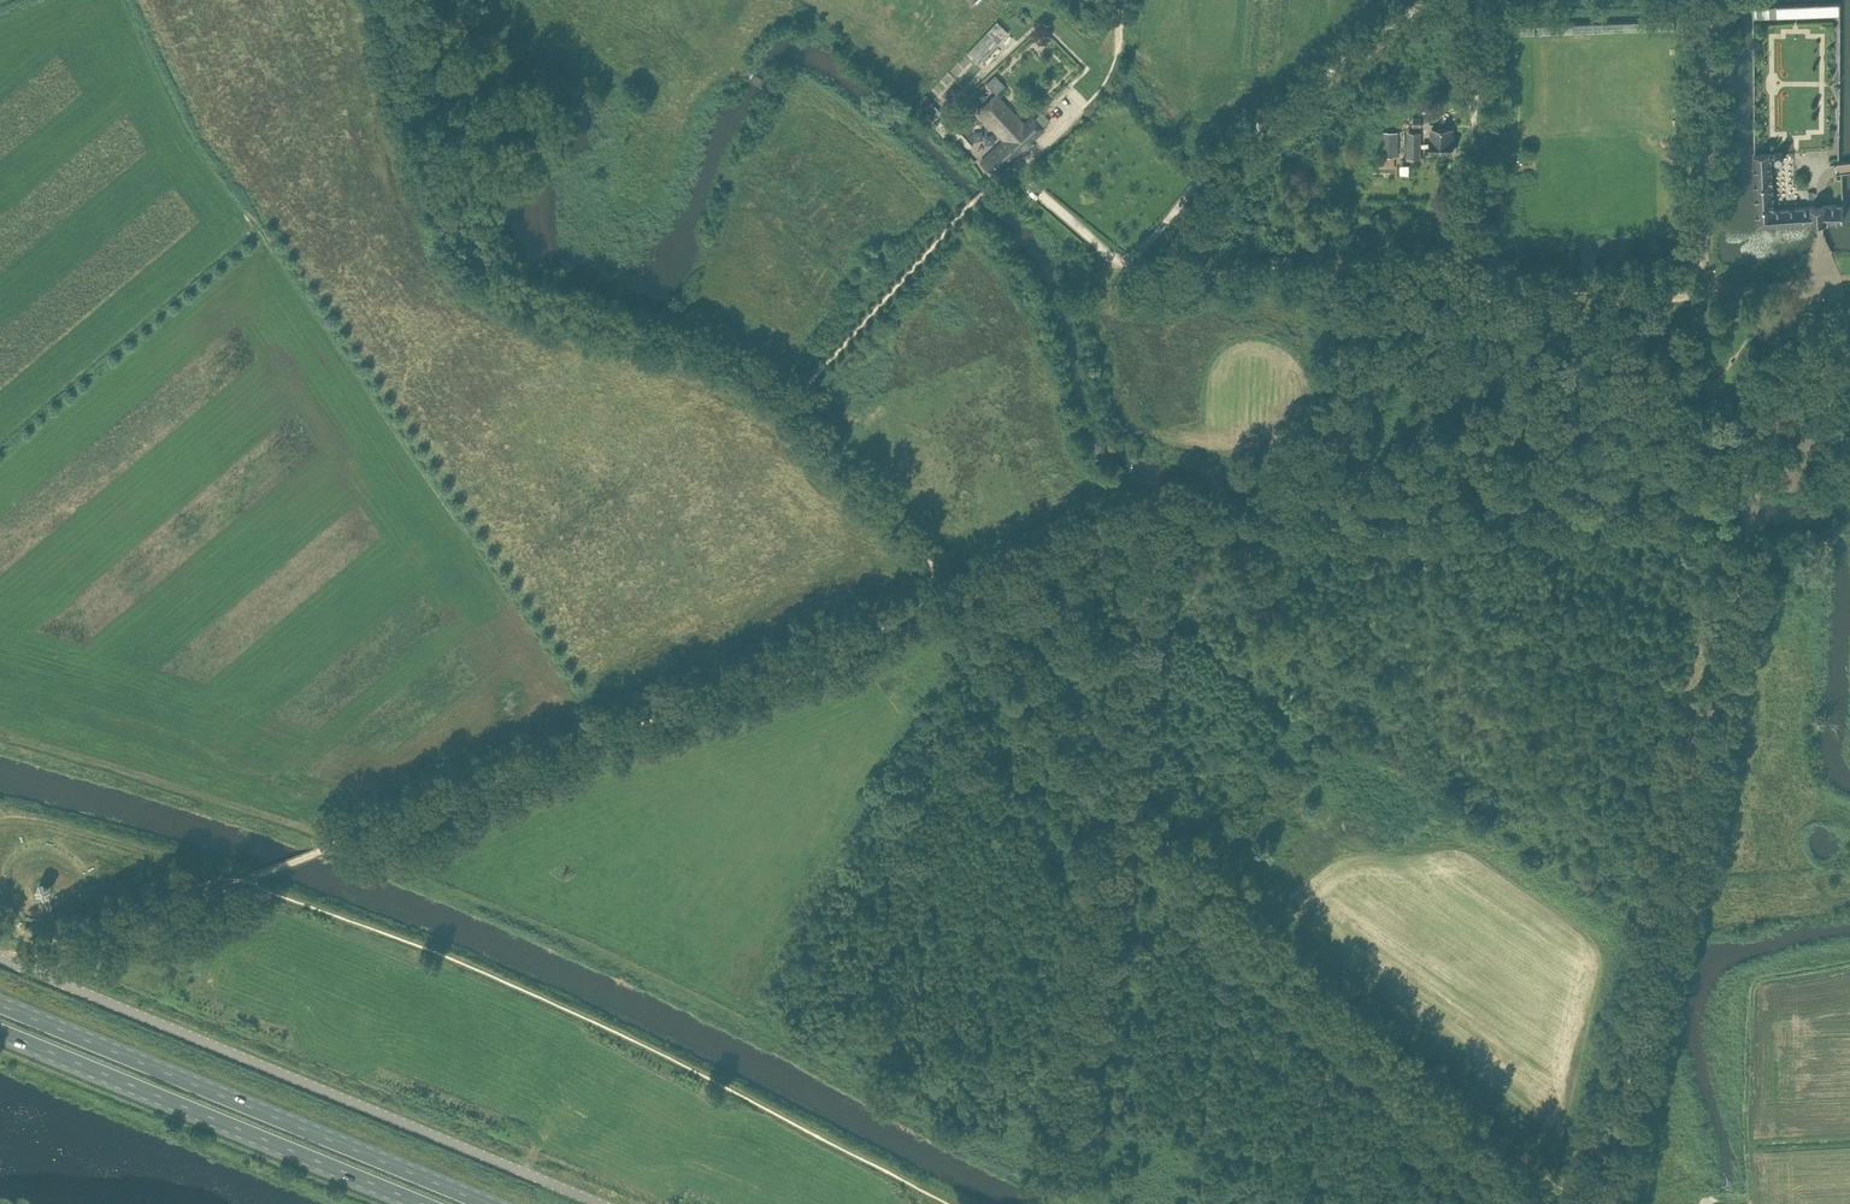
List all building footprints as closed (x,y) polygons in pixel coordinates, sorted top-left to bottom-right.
[(1840,5),(1753,7),(1753,24),(1795,23),(1840,22),(1840,5)] [(987,32),(967,54),(977,64),(998,42),(987,32)] [(986,83),(996,94),(997,93),(1005,85),(995,75),(986,83)] [(993,176),(1044,129),(1043,127),(1050,120),(1041,111),(1034,118),(1033,116),(1025,123),(997,93),(996,94),(975,112),(1002,141),(980,162),(993,176)] [(932,101),(926,95),(920,100),(926,107),(931,102),(932,101)] [(1431,151),(1453,152),(1453,140),(1453,128),(1432,128),(1431,151)] [(1409,132),(1409,157),(1421,157),(1421,132),(1409,132)] [(1381,133),(1381,156),(1398,156),(1398,133),(1381,133)] [(1844,220),(1843,205),(1820,206),(1812,206),(1812,207),(1774,209),(1774,198),(1771,154),(1755,154),(1758,225),(1819,221),(1844,220)] [(1775,189),(1775,198),(1785,198),(1785,189),(1775,189)]
